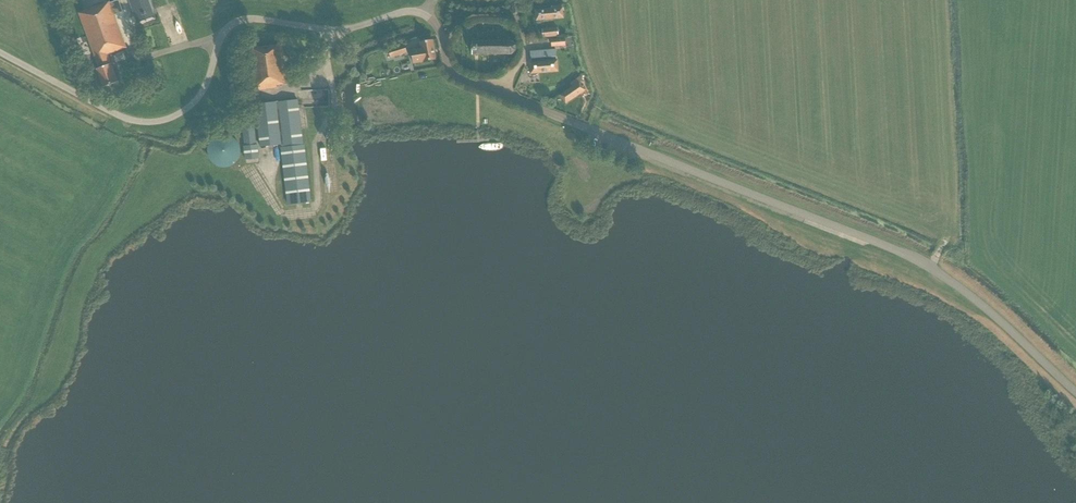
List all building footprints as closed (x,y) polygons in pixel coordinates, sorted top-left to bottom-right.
[(114,15),(123,12),(119,0),(118,0),(110,3),(100,6),(100,5),(79,13),(99,68),(97,69),(103,87),(118,82),(108,54),(126,47),(114,15)] [(135,16),(152,10),(148,0),(129,0),(135,16)] [(535,10),(536,20),(563,18),(562,5),(551,6),(552,9),(535,10)] [(558,28),(542,29),(543,38),(559,36),(558,28)] [(551,39),(552,47),(566,46),(565,38),(551,39)] [(420,42),(421,48),(413,50),(416,63),(436,59),(433,40),(420,42)] [(512,54),(516,51),(517,50),(517,45),(516,44),(512,42),(511,41),(504,41),(503,41),(472,42),(472,46),(472,51),(472,55),(473,55),(480,54),(480,55),(481,55),(481,54),(487,54),(487,55),(488,55),(488,54),(495,54),(495,55),(496,55),(496,54),(503,54),(504,54),(511,54),(512,54)] [(287,84),(287,82),(293,81),(291,70),(285,71),(282,44),(248,48),(254,91),(257,90),(257,92),(260,92),(260,90),(277,88),(277,85),(287,84)] [(390,58),(407,53),(405,44),(387,49),(390,58)] [(532,55),(528,56),(528,63),(531,63),(531,74),(558,72),(557,60),(556,61),(555,51),(532,53),(532,55)] [(560,95),(566,103),(585,90),(580,82),(583,80),(581,76),(570,83),(572,87),(560,95)] [(303,145),(297,99),(277,102),(282,145),(282,147),(281,147),(288,205),(310,202),(303,145)] [(255,105),(260,147),(282,145),(277,102),(255,105)] [(259,159),(258,145),(256,145),(254,123),(243,125),(245,146),(244,147),(245,160),(259,159)] [(227,135),(224,135),(221,135),(218,136),(216,137),(213,138),(211,140),(210,143),(208,145),(208,148),(207,151),(208,154),(208,157),(210,159),(211,162),(213,164),(216,165),(218,167),(221,167),(224,168),(227,167),(229,167),(232,165),(234,164),(236,162),(238,159),(239,157),(240,154),(240,151),(240,148),(239,145),(238,143),(236,140),(234,138),(232,137),(229,136),(227,135)]
